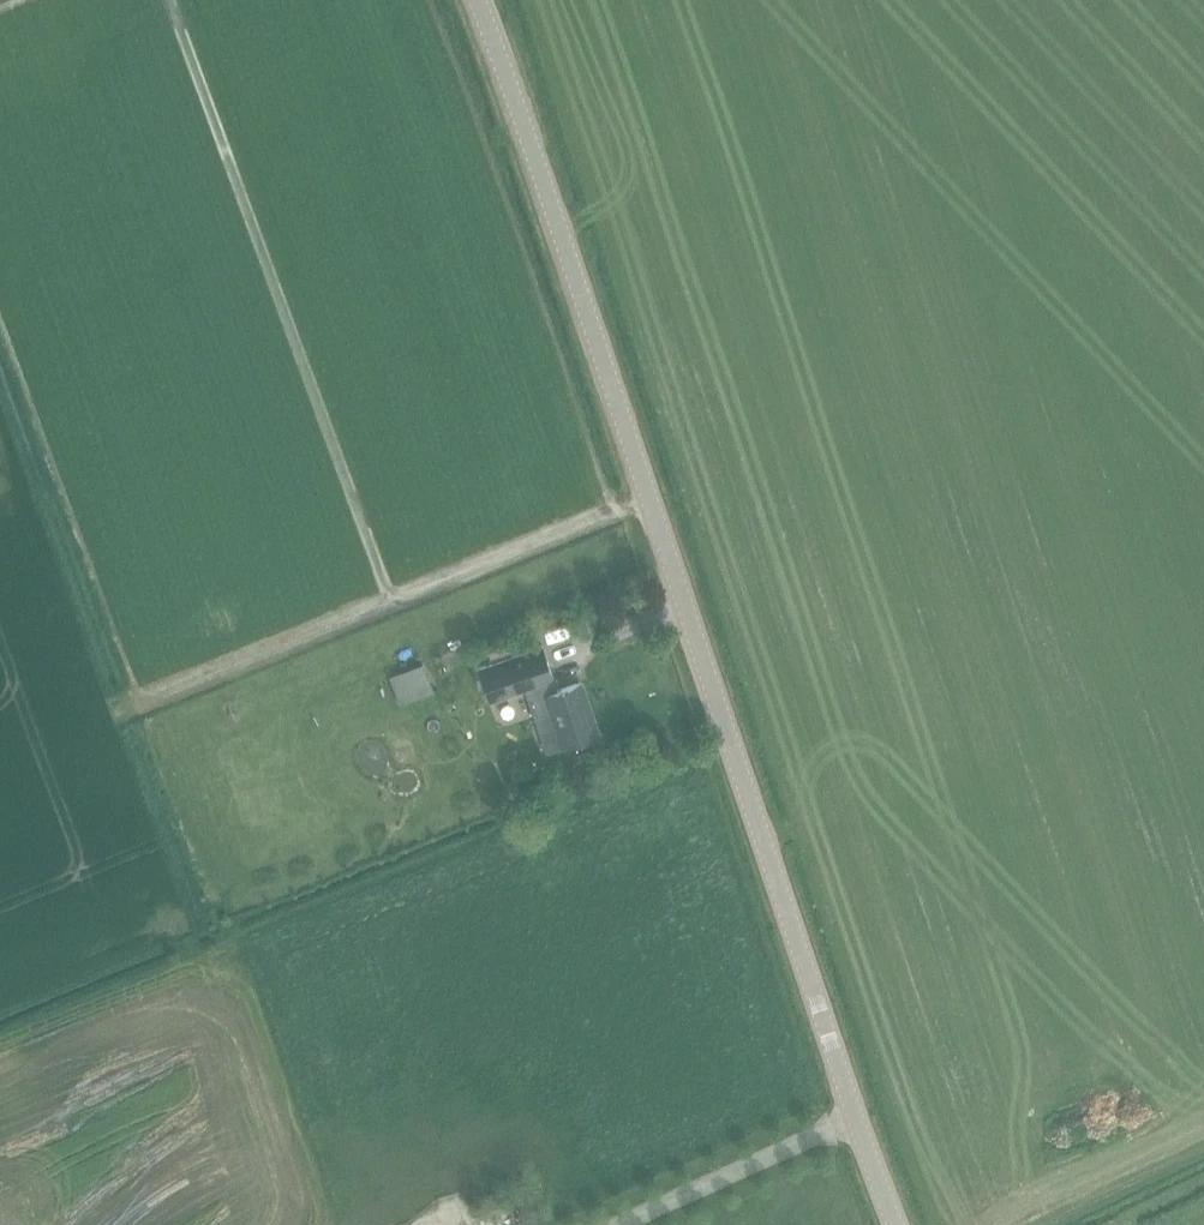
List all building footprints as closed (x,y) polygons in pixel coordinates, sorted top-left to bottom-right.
[(519,655),(477,670),(488,704),(541,685),(551,712),(536,717),(548,752),(563,747),(575,743),(597,735),(580,684),(555,693),(551,682),(553,681),(542,647),(519,655)] [(423,664),(401,673),(411,700),(433,691),(423,664)]
